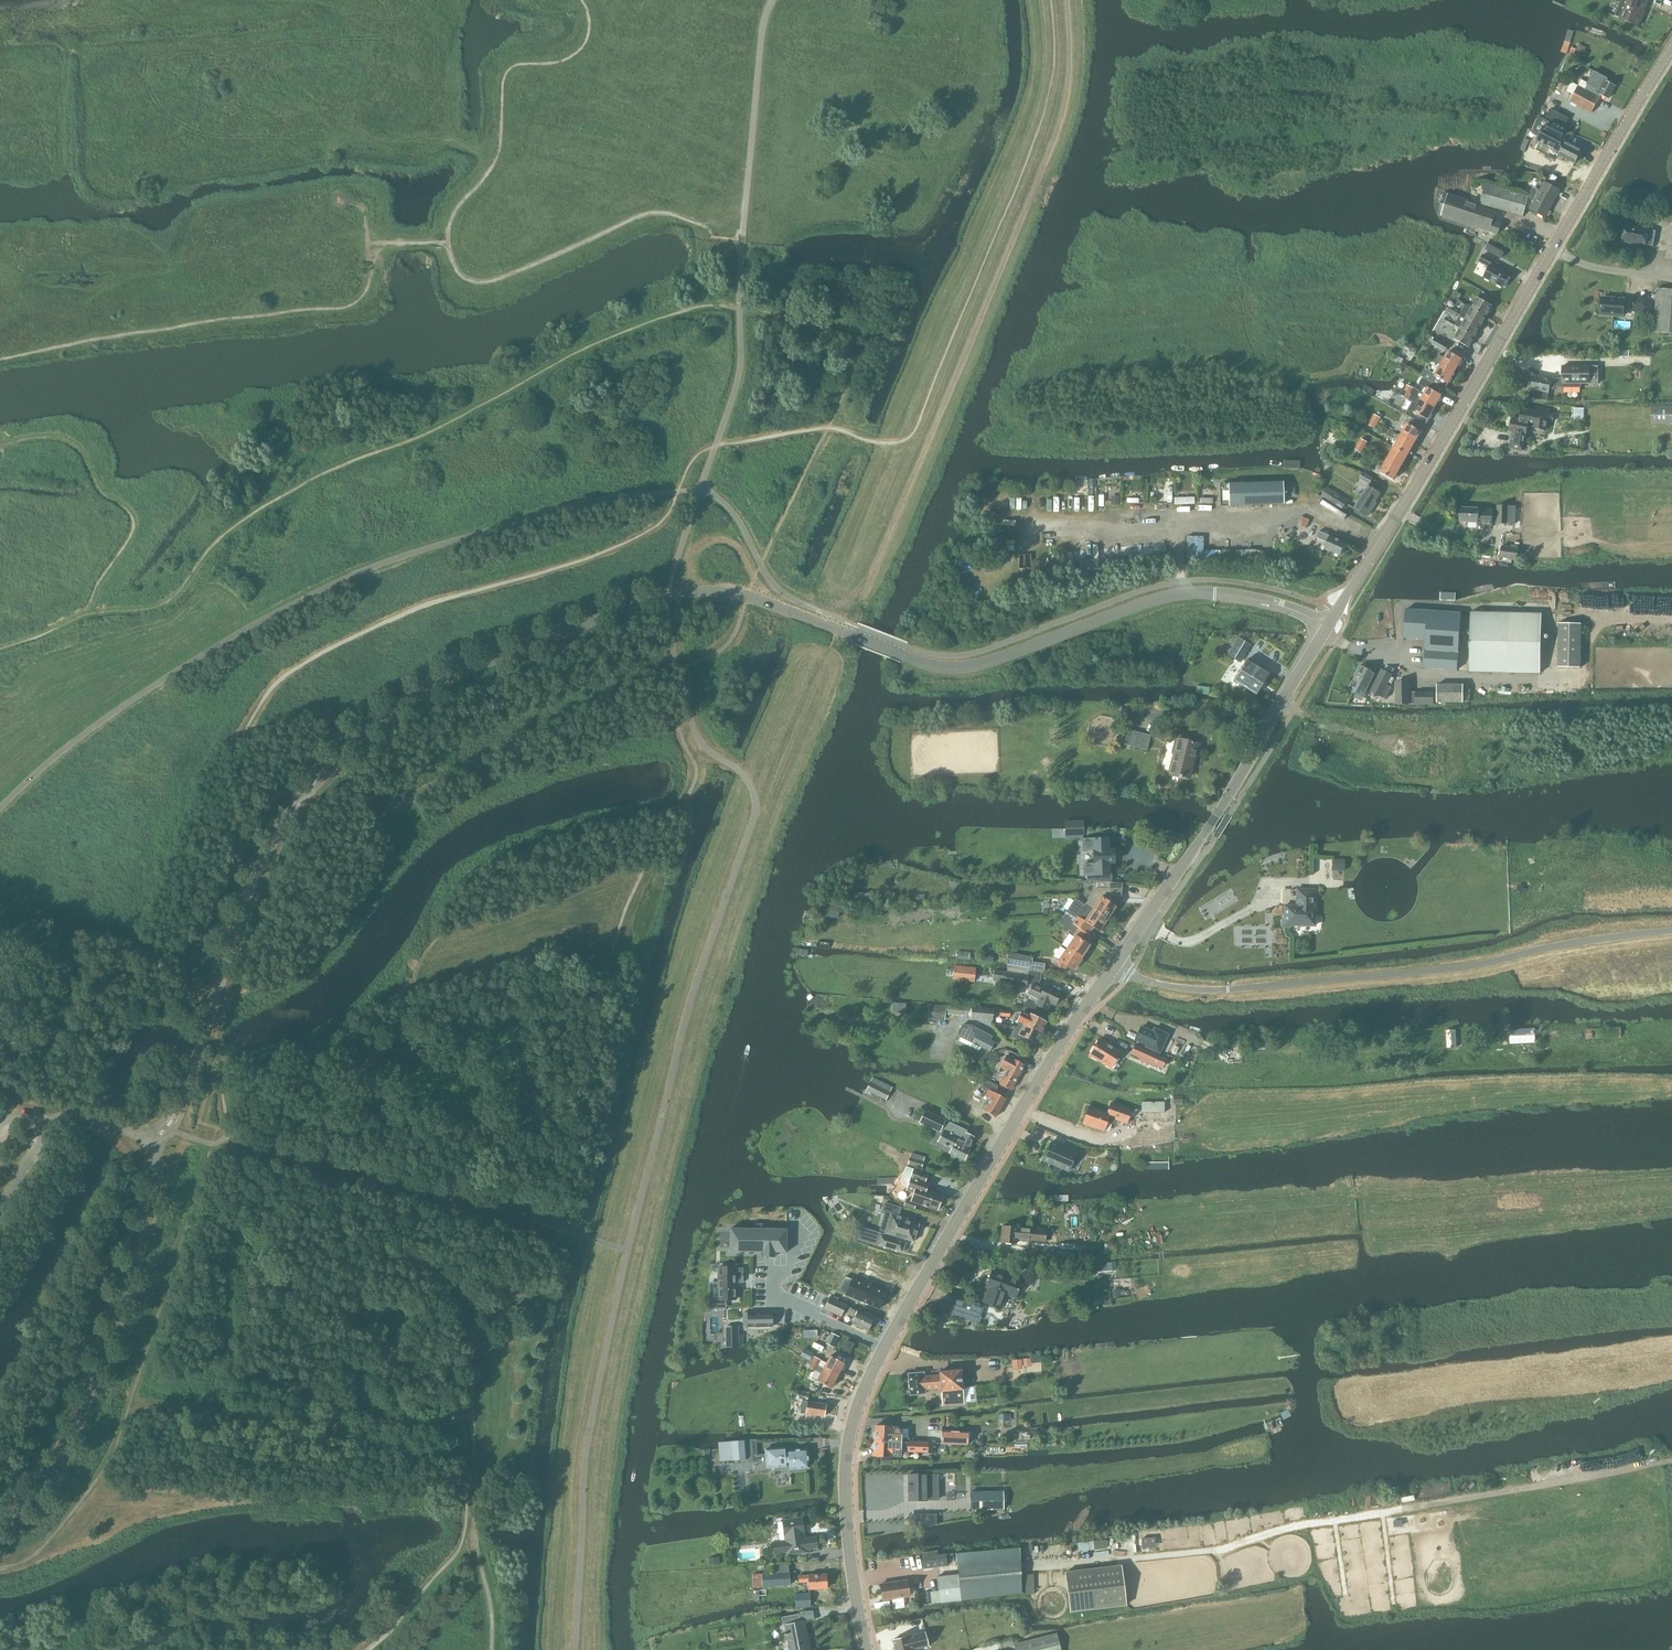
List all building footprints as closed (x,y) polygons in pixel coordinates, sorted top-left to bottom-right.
[(1648,0),(1628,0),(1620,19),(1638,26),(1642,17),(1641,17),(1648,0)] [(1588,48),(1580,45),(1575,57),(1582,60),(1588,48)] [(1581,80),(1578,86),(1571,82),(1567,91),(1574,95),(1570,101),(1592,113),(1601,95),(1608,99),(1615,86),(1607,81),(1608,79),(1594,71),(1588,83),(1581,80)] [(1575,164),(1581,151),(1566,145),(1572,134),(1549,124),(1538,119),(1533,129),(1541,132),(1537,143),(1555,151),(1555,150),(1560,153),(1558,156),(1575,164)] [(1545,183),(1540,191),(1533,187),(1528,197),(1528,198),(1534,201),(1530,209),(1545,218),(1560,191),(1545,183)] [(1496,212),(1480,207),(1480,204),(1523,216),(1528,198),(1528,197),(1486,185),(1484,191),(1472,188),(1469,201),(1444,193),(1440,204),(1445,205),(1442,216),(1498,235),(1501,224),(1493,221),(1496,212)] [(1501,232),(1518,238),(1521,230),(1503,224),(1501,232)] [(1653,247),(1656,231),(1625,225),(1622,242),(1645,246),(1645,245),(1653,247)] [(1507,248),(1491,239),(1486,249),(1502,257),(1507,248)] [(1480,262),(1489,267),(1484,278),(1503,288),(1510,276),(1502,272),(1504,269),(1492,263),(1493,261),(1483,255),(1480,262)] [(1657,288),(1654,333),(1671,334),(1671,290),(1657,288)] [(1606,311),(1629,313),(1630,296),(1607,295),(1606,311)] [(1464,302),(1455,297),(1451,303),(1461,308),(1464,302)] [(1472,308),(1486,317),(1493,306),(1478,298),(1472,308)] [(1481,327),(1486,317),(1472,308),(1466,319),(1481,327)] [(1481,327),(1466,319),(1461,316),(1456,325),(1456,326),(1456,327),(1475,337),(1481,327)] [(1454,347),(1457,341),(1469,348),(1475,337),(1456,327),(1453,331),(1457,334),(1455,337),(1439,328),(1435,336),(1454,347)] [(1448,346),(1434,338),(1431,344),(1445,351),(1448,346)] [(1441,364),(1455,372),(1462,359),(1448,352),(1445,358),(1440,355),(1437,361),(1441,364)] [(1423,377),(1445,390),(1448,384),(1455,372),(1441,364),(1436,374),(1425,368),(1421,376),(1423,377)] [(1550,386),(1555,387),(1568,387),(1568,384),(1599,384),(1599,366),(1562,366),(1563,381),(1556,381),(1534,376),(1533,382),(1531,383),(1531,386),(1532,388),(1532,390),(1535,391),(1534,398),(1547,401),(1549,393),(1550,386)] [(1414,387),(1413,388),(1408,385),(1405,391),(1421,400),(1435,407),(1442,396),(1445,390),(1423,377),(1419,384),(1428,389),(1425,393),(1414,387)] [(1435,407),(1421,400),(1405,391),(1402,396),(1413,402),(1409,409),(1428,420),(1435,407)] [(1371,413),(1373,405),(1345,401),(1344,409),(1371,413)] [(1381,403),(1377,410),(1389,417),(1393,410),(1381,403)] [(1651,406),(1652,425),(1671,424),(1671,406),(1651,406)] [(1574,419),(1584,419),(1584,408),(1574,408),(1574,419)] [(1510,448),(1524,450),(1528,428),(1547,431),(1550,417),(1554,418),(1555,413),(1522,409),(1520,419),(1513,418),(1510,435),(1512,435),(1510,448)] [(1372,420),(1378,423),(1381,418),(1375,415),(1372,420)] [(1394,421),(1383,416),(1379,423),(1390,428),(1394,421)] [(1378,423),(1372,420),(1369,425),(1375,429),(1378,423)] [(1408,424),(1401,436),(1414,444),(1421,432),(1408,424)] [(1348,440),(1341,435),(1335,444),(1343,449),(1348,440)] [(1394,448),(1408,456),(1414,444),(1401,436),(1394,448)] [(1358,444),(1364,448),(1367,442),(1361,439),(1358,444)] [(1364,448),(1358,444),(1356,450),(1361,453),(1364,448)] [(1394,448),(1387,460),(1401,468),(1408,456),(1394,448)] [(1394,480),(1401,468),(1387,460),(1380,472),(1394,480)] [(1360,479),(1369,485),(1373,479),(1363,473),(1360,479)] [(1228,506),(1284,504),(1283,482),(1228,484),(1228,506)] [(1131,502),(1140,502),(1141,485),(1131,485),(1131,502)] [(1327,486),(1321,496),(1342,510),(1348,500),(1327,486)] [(1371,509),(1381,493),(1368,486),(1355,508),(1367,516),(1367,515),(1369,516),(1372,510),(1371,509)] [(1285,488),(1285,496),(1295,496),(1295,487),(1285,488)] [(1112,503),(1120,503),(1119,495),(1112,495),(1112,503)] [(1498,512),(1493,512),(1493,510),(1461,508),(1460,522),(1478,523),(1478,525),(1492,526),(1492,519),(1497,519),(1497,523),(1515,523),(1516,507),(1498,506),(1498,512)] [(1299,523),(1309,527),(1312,519),(1302,516),(1299,523)] [(1340,555),(1346,543),(1319,531),(1316,538),(1327,543),(1324,549),(1340,555)] [(1237,549),(1205,549),(1205,535),(1188,535),(1188,562),(1237,562),(1237,549)] [(1517,559),(1518,549),(1503,546),(1500,557),(1517,559)] [(1267,560),(1267,549),(1243,549),(1243,561),(1267,560)] [(1581,603),(1614,605),(1614,598),(1581,596),(1581,603)] [(1406,610),(1404,638),(1426,640),(1425,651),(1458,653),(1462,613),(1406,610)] [(1472,612),(1469,673),(1541,673),(1542,614),(1472,612)] [(1559,667),(1583,668),(1584,624),(1560,623),(1559,667)] [(1228,655),(1239,662),(1249,645),(1238,638),(1228,655)] [(1458,670),(1459,655),(1426,653),(1425,668),(1458,670)] [(1234,680),(1256,694),(1268,675),(1245,662),(1234,680)] [(1379,675),(1361,666),(1356,675),(1358,677),(1351,690),(1365,697),(1369,691),(1386,699),(1391,688),(1387,686),(1392,675),(1382,670),(1379,675)] [(1409,692),(1409,682),(1396,682),(1396,705),(1434,705),(1434,692),(1409,692)] [(1437,685),(1437,703),(1461,703),(1461,685),(1437,685)] [(1147,751),(1151,736),(1128,730),(1124,745),(1147,751)] [(1197,752),(1199,745),(1197,744),(1178,739),(1178,740),(1176,739),(1172,754),(1174,754),(1169,775),(1179,778),(1178,779),(1181,779),(1181,776),(1189,778),(1195,752),(1197,752)] [(1065,829),(1065,836),(1084,836),(1084,828),(1065,829)] [(1121,881),(1122,873),(1114,872),(1113,863),(1109,863),(1108,848),(1113,848),(1112,839),(1082,840),(1083,849),(1094,849),(1094,867),(1087,867),(1087,876),(1084,876),(1102,876),(1102,878),(1121,881)] [(1345,859),(1333,859),(1333,867),(1345,867),(1345,859)] [(1085,905),(1108,919),(1115,908),(1108,903),(1113,896),(1121,897),(1122,884),(1108,883),(1098,883),(1097,889),(1086,905),(1086,904),(1085,905)] [(1335,892),(1312,892),(1312,891),(1299,891),(1298,908),(1287,908),(1286,920),(1285,920),(1284,921),(1284,924),(1284,925),(1288,925),(1289,924),(1289,923),(1313,923),(1313,908),(1312,908),(1312,907),(1335,908),(1335,892)] [(869,904),(869,895),(854,895),(854,904),(869,904)] [(1108,919),(1085,905),(1077,899),(1064,918),(1088,935),(1088,934),(1093,927),(1099,932),(1108,919)] [(819,915),(840,916),(841,903),(820,902),(819,915)] [(1071,931),(1075,937),(1069,945),(1084,955),(1089,947),(1086,944),(1091,937),(1088,934),(1088,935),(1064,918),(1062,917),(1058,923),(1071,931)] [(1084,955),(1069,945),(1062,955),(1060,954),(1056,959),(1055,959),(1053,966),(1066,969),(1068,967),(1073,971),(1084,955)] [(1008,965),(1029,969),(1031,969),(1031,971),(1044,973),(1045,964),(1030,962),(1031,958),(1010,954),(1008,965)] [(942,970),(953,971),(953,976),(975,978),(976,967),(943,964),(942,970)] [(1008,965),(1007,972),(995,970),(993,979),(1005,981),(1005,984),(1027,988),(1028,977),(1029,969),(1008,965)] [(1061,993),(1044,986),(1043,988),(1035,984),(1030,994),(1024,1007),(1036,1008),(1037,1005),(1047,1010),(1050,1004),(1055,1006),(1061,993)] [(820,1007),(831,1008),(832,996),(821,995),(820,1007)] [(892,1002),(891,1012),(905,1013),(906,1003),(892,1002)] [(993,1021),(994,1010),(972,1008),(948,1006),(948,1009),(931,1007),(930,1018),(943,1019),(944,1013),(965,1015),(965,1018),(993,1021)] [(1009,1011),(1000,1010),(1000,1016),(1002,1016),(1002,1020),(1008,1021),(1009,1011)] [(1020,1015),(1017,1021),(1020,1022),(1041,1033),(1042,1031),(1044,1031),(1045,1029),(1046,1026),(1045,1025),(1046,1022),(1034,1016),(1020,1015)] [(1019,1035),(1036,1043),(1041,1033),(1020,1022),(1017,1028),(1021,1030),(1019,1035)] [(1006,1024),(991,1023),(1001,1037),(1006,1024)] [(959,1032),(958,1034),(959,1036),(989,1051),(994,1043),(989,1040),(991,1036),(971,1026),(962,1025),(959,1032)] [(1159,1053),(1168,1035),(1154,1028),(1153,1032),(1141,1027),(1135,1040),(1147,1045),(1146,1047),(1159,1053)] [(1447,1048),(1457,1048),(1456,1030),(1447,1030),(1447,1048)] [(1512,1041),(1534,1041),(1534,1030),(1512,1031),(1512,1041)] [(1111,1068),(1120,1052),(1099,1039),(1090,1055),(1111,1068)] [(1135,1045),(1131,1054),(1162,1068),(1166,1059),(1135,1045)] [(979,1056),(962,1061),(962,1063),(980,1058),(982,1065),(998,1059),(997,1056),(1001,1055),(1000,1050),(979,1056)] [(1020,1072),(1024,1066),(1021,1064),(1024,1059),(1010,1051),(1001,1067),(1008,1070),(1000,1085),(1010,1091),(1020,1072)] [(874,1076),(867,1089),(886,1100),(894,1086),(874,1076)] [(996,1117),(1006,1099),(995,1093),(997,1088),(985,1081),(982,1086),(988,1090),(985,1096),(990,1099),(984,1111),(996,1117)] [(1114,1124),(1115,1120),(1127,1124),(1131,1110),(1111,1103),(1107,1113),(1089,1107),(1083,1124),(1104,1131),(1107,1121),(1114,1124)] [(1141,1103),(1141,1113),(1165,1113),(1165,1103),(1141,1103)] [(925,1111),(920,1122),(938,1131),(932,1144),(964,1160),(969,1149),(975,1138),(964,1133),(963,1136),(942,1126),(945,1120),(925,1111)] [(1044,1159),(1070,1171),(1078,1154),(1051,1142),(1044,1159)] [(922,1168),(924,1160),(910,1157),(908,1164),(922,1168)] [(903,1185),(908,1187),(906,1190),(914,1193),(911,1201),(907,1200),(905,1206),(914,1209),(916,1203),(938,1210),(943,1195),(927,1189),(929,1182),(925,1181),(928,1173),(908,1166),(905,1169),(901,1180),(903,1185)] [(889,1240),(900,1243),(902,1238),(914,1242),(919,1225),(907,1221),(908,1219),(898,1216),(901,1207),(885,1203),(882,1212),(890,1215),(885,1233),(891,1235),(889,1240)] [(1045,1241),(1046,1230),(1002,1226),(1001,1242),(1016,1244),(1017,1237),(1021,1237),(1021,1239),(1045,1241)] [(786,1230),(731,1229),(731,1251),(763,1252),(763,1256),(774,1256),(774,1252),(786,1252),(786,1230)] [(1057,1262),(1058,1251),(1032,1249),(1031,1259),(1057,1262)] [(1060,1252),(1060,1260),(1060,1265),(1081,1266),(1082,1254),(1060,1252)] [(1096,1265),(1097,1272),(1117,1271),(1116,1263),(1107,1263),(1107,1265),(1096,1265)] [(718,1267),(718,1275),(719,1300),(736,1299),(736,1282),(743,1282),(743,1275),(743,1267),(736,1267),(718,1267)] [(1016,1295),(1022,1281),(992,1271),(986,1287),(991,1288),(985,1303),(1000,1309),(1007,1292),(1016,1295)] [(851,1279),(844,1295),(878,1308),(885,1293),(851,1279)] [(1112,1290),(1113,1298),(1120,1297),(1119,1289),(1112,1290)] [(951,1298),(946,1312),(978,1323),(983,1309),(951,1298)] [(825,1309),(841,1316),(845,1306),(829,1299),(825,1309)] [(871,1324),(873,1318),(850,1308),(847,1314),(855,1317),(852,1324),(868,1331),(868,1329),(870,1328),(872,1326),(871,1324)] [(761,1325),(782,1322),(780,1309),(759,1311),(761,1325)] [(725,1327),(726,1347),(739,1347),(738,1326),(725,1327)] [(827,1343),(834,1347),(839,1337),(832,1333),(827,1343)] [(850,1353),(854,1344),(847,1341),(842,1350),(850,1353)] [(810,1360),(814,1353),(804,1348),(800,1355),(810,1360)] [(812,1362),(838,1376),(844,1363),(830,1356),(826,1363),(815,1357),(812,1362)] [(1021,1359),(1011,1360),(1012,1369),(1022,1367),(1021,1359)] [(838,1376),(812,1362),(809,1367),(821,1374),(817,1381),(831,1388),(838,1376)] [(900,1369),(900,1389),(916,1389),(916,1386),(931,1385),(932,1402),(952,1402),(951,1368),(931,1368),(931,1371),(915,1372),(915,1369),(900,1369)] [(779,1389),(778,1397),(791,1399),(793,1391),(779,1389)] [(797,1400),(808,1401),(809,1392),(798,1391),(797,1400)] [(826,1404),(808,1401),(807,1405),(802,1405),(801,1410),(806,1411),(806,1414),(824,1417),(826,1404)] [(1011,1414),(998,1414),(998,1428),(1011,1428),(1011,1414)] [(892,1426),(876,1426),(875,1432),(873,1432),(873,1439),(875,1439),(875,1441),(909,1442),(909,1438),(902,1437),(902,1428),(892,1428),(892,1426)] [(968,1431),(942,1430),(941,1443),(968,1444),(968,1431)] [(721,1459),(747,1458),(746,1440),(720,1442),(721,1459)] [(909,1442),(875,1441),(875,1443),(873,1443),(873,1450),(875,1450),(875,1456),(891,1457),(891,1455),(901,1456),(901,1447),(908,1447),(908,1451),(928,1452),(928,1443),(909,1442)] [(790,1472),(805,1471),(804,1467),(808,1467),(807,1449),(788,1451),(788,1448),(785,1448),(766,1449),(767,1466),(777,1466),(777,1469),(790,1468),(790,1472)] [(909,1501),(927,1500),(927,1474),(909,1475),(909,1501)] [(971,1510),(1004,1509),(1004,1492),(971,1492),(971,1510)] [(807,1550),(818,1548),(817,1537),(805,1538),(803,1517),(783,1520),(785,1541),(773,1542),(774,1554),(787,1552),(787,1555),(807,1552),(807,1550)] [(1156,1536),(1142,1538),(1144,1548),(1157,1546),(1156,1536)] [(1102,1540),(1070,1543),(1071,1552),(1103,1549),(1102,1540)] [(937,1577),(939,1592),(940,1602),(1022,1592),(1017,1548),(956,1554),(958,1574),(937,1577)] [(937,1551),(921,1553),(923,1568),(948,1566),(946,1555),(938,1556),(937,1551)] [(1066,1572),(1071,1612),(1129,1605),(1124,1565),(1066,1572)] [(762,1574),(753,1575),(753,1588),(763,1587),(763,1586),(790,1585),(789,1572),(762,1574)] [(1035,1592),(1035,1573),(1026,1573),(1027,1593),(1035,1592)] [(809,1589),(827,1588),(826,1574),(808,1575),(798,1576),(799,1582),(809,1582),(809,1589)] [(880,1584),(883,1600),(909,1596),(908,1588),(915,1587),(913,1579),(880,1584)] [(796,1607),(810,1606),(809,1593),(795,1594),(796,1607)] [(809,1644),(808,1644),(803,1621),(800,1622),(799,1614),(781,1617),(783,1626),(786,1625),(787,1632),(784,1633),(786,1640),(788,1639),(791,1649),(810,1649),(809,1644)] [(1058,1633),(1014,1644),(1015,1649),(1062,1649),(1058,1633)] [(894,1640),(896,1649),(919,1649),(930,1648),(927,1634),(909,1637),(894,1640)]
